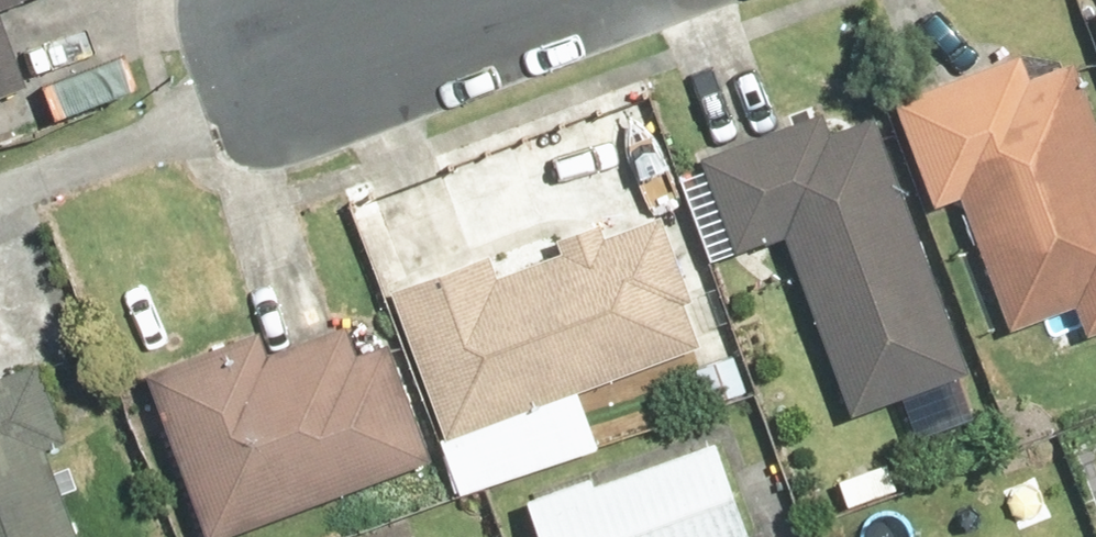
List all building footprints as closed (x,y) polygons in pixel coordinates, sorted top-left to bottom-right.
[(36,0),(0,0),(0,14),(36,0)] [(25,95),(0,32),(0,105),(25,95)] [(1077,69),(1015,53),(887,98),(927,212),(958,201),(1006,338),(1073,315),(1084,346),(1095,342),(1095,122),(1077,69)] [(820,104),(692,151),(734,265),(784,247),(848,421),(966,377),(872,120),(831,135),(820,104)] [(720,328),(681,224),(665,230),(660,217),(604,238),(599,226),(554,243),(558,253),(494,277),(487,259),(388,295),(442,442),(698,348),(694,337),(720,328)] [(139,381),(201,536),(239,536),(434,460),(388,343),(360,353),(348,321),(272,351),(264,332),(139,381)] [(42,453),(61,446),(29,362),(0,373),(0,536),(74,536),(42,453)] [(708,444),(522,505),(532,536),(738,536),(708,444)]
